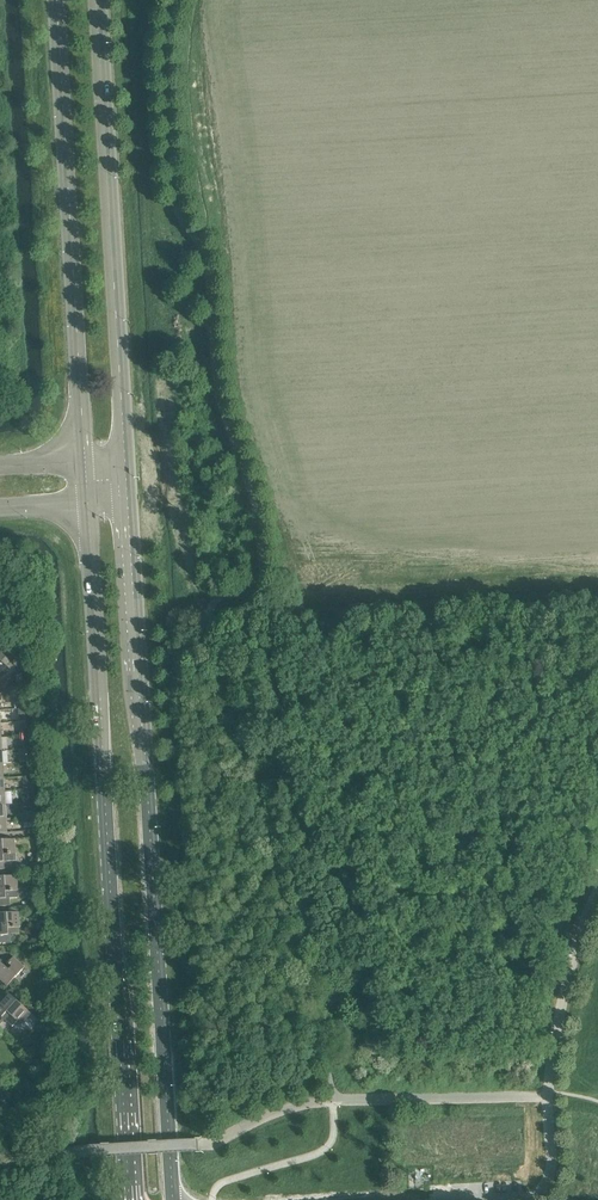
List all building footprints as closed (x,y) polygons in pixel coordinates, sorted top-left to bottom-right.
[(1,661),(5,665),(9,660),(5,657),(1,661)] [(9,660),(5,665),(9,669),(14,664),(9,660)] [(27,749),(19,750),(20,761),(27,761),(27,749)] [(14,839),(0,840),(0,869),(7,869),(7,861),(15,860),(14,839)] [(0,876),(0,906),(9,905),(9,897),(18,897),(17,890),(16,875),(0,876)] [(12,942),(11,934),(8,934),(7,927),(19,927),(19,912),(0,913),(0,942),(12,942)] [(31,933),(31,944),(40,944),(41,933),(31,933)] [(7,985),(24,967),(12,957),(4,966),(0,962),(0,979),(7,985)] [(4,1020),(12,1026),(17,1021),(20,1024),(30,1012),(7,992),(0,999),(0,1024),(4,1020)] [(42,1068),(49,1066),(52,1065),(49,1058),(40,1061),(42,1068)] [(27,1083),(18,1086),(20,1095),(30,1092),(27,1083)]
